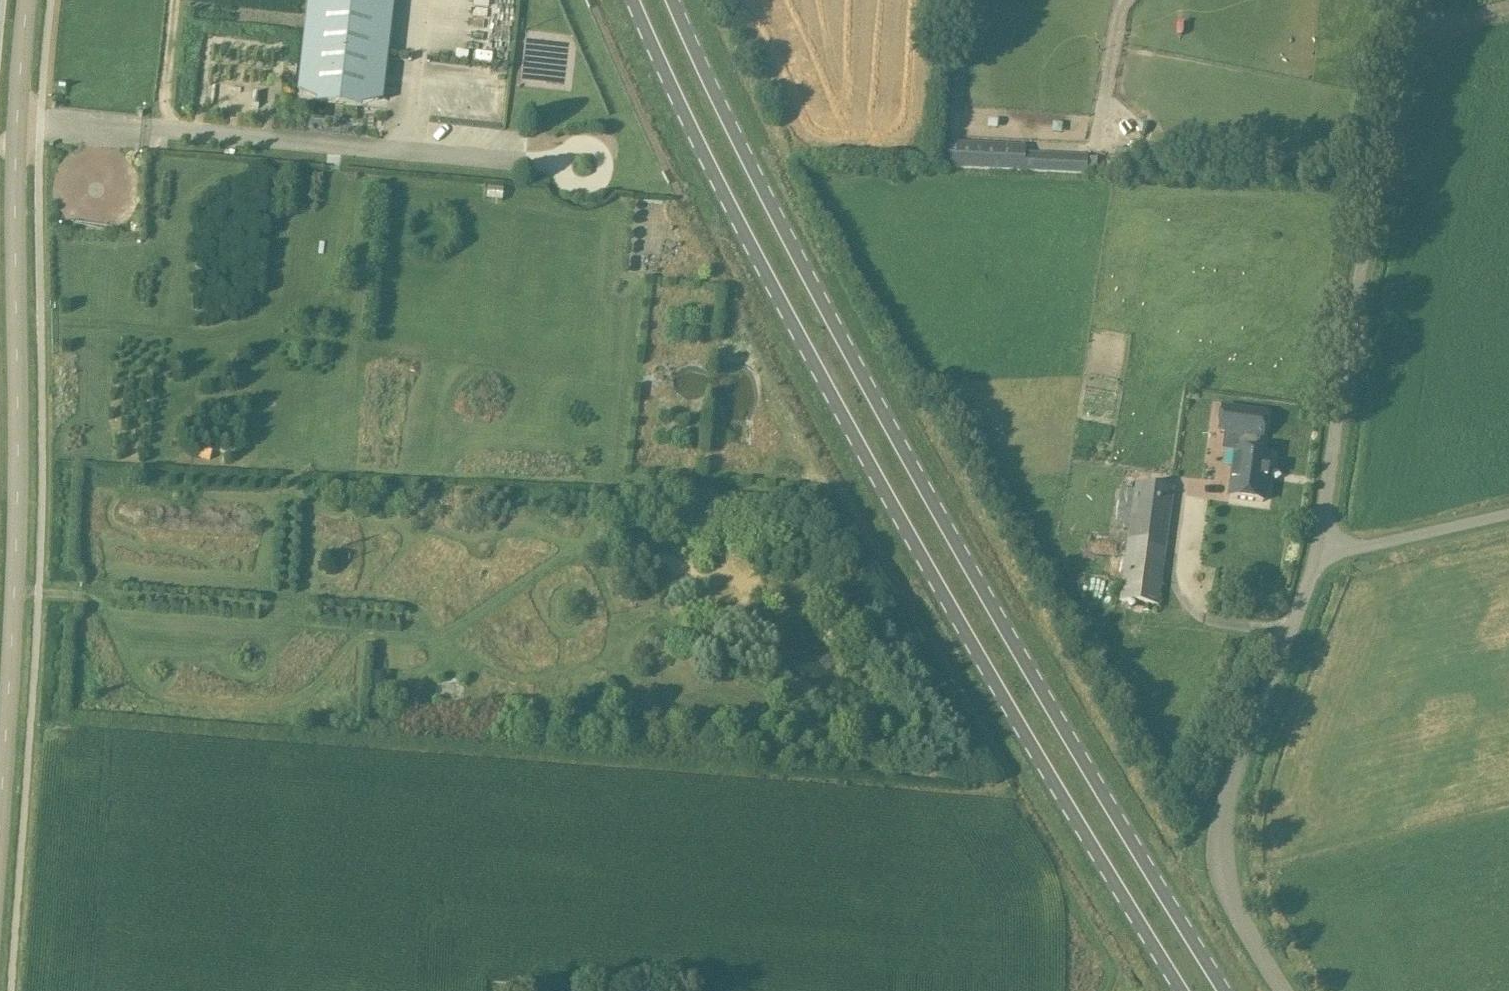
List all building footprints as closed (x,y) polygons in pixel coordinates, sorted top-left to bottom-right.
[(304,92),(379,101),(384,57),(390,0),(314,0),(310,35),(304,92)] [(1087,158),(1025,154),(1025,147),(949,143),(951,107),(938,106),(935,168),(1086,176),(1087,158)] [(1227,499),(1265,505),(1272,455),(1258,453),(1260,440),(1263,440),(1266,413),(1220,407),(1217,433),(1224,434),(1222,452),(1233,453),(1227,499)] [(1115,528),(1128,530),(1127,542),(1118,602),(1159,607),(1166,551),(1174,490),(1135,484),(1134,492),(1121,490),(1115,528)]
